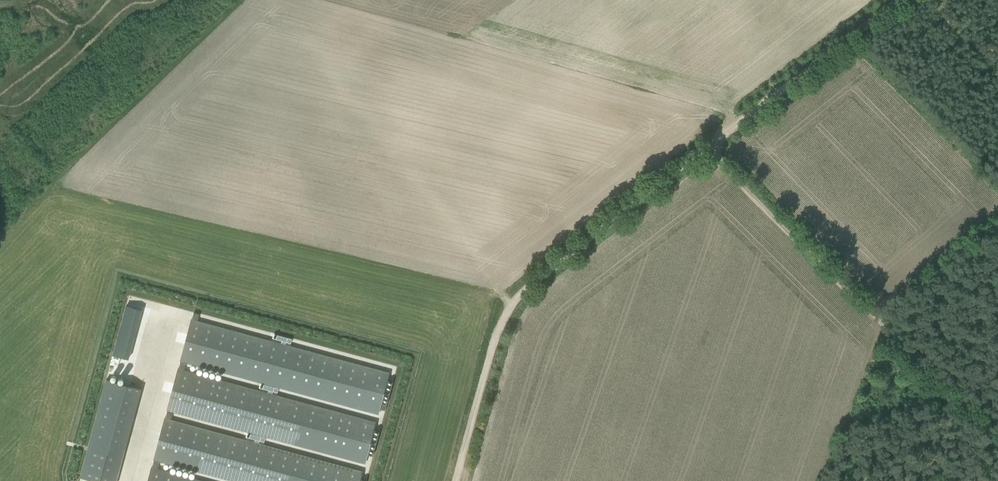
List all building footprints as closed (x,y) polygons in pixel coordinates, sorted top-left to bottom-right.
[(127,303),(114,353),(129,357),(142,307),(127,303)] [(185,349),(182,357),(380,411),(382,407),(386,409),(395,378),(390,377),(392,371),(200,318),(202,312),(196,310),(195,317),(194,316),(185,349)] [(171,399),(169,406),(367,461),(369,453),(374,454),(380,430),(376,429),(378,421),(187,368),(188,362),(183,360),(181,367),(180,366),(171,399)] [(80,479),(87,480),(117,480),(141,391),(107,382),(80,479)] [(155,456),(244,480),(366,480),(362,479),(364,471),(173,418),(175,412),(169,410),(167,416),(166,416),(158,449),(157,448),(155,456)] [(159,468),(161,461),(155,460),(153,466),(149,480),(207,480),(159,468)]
